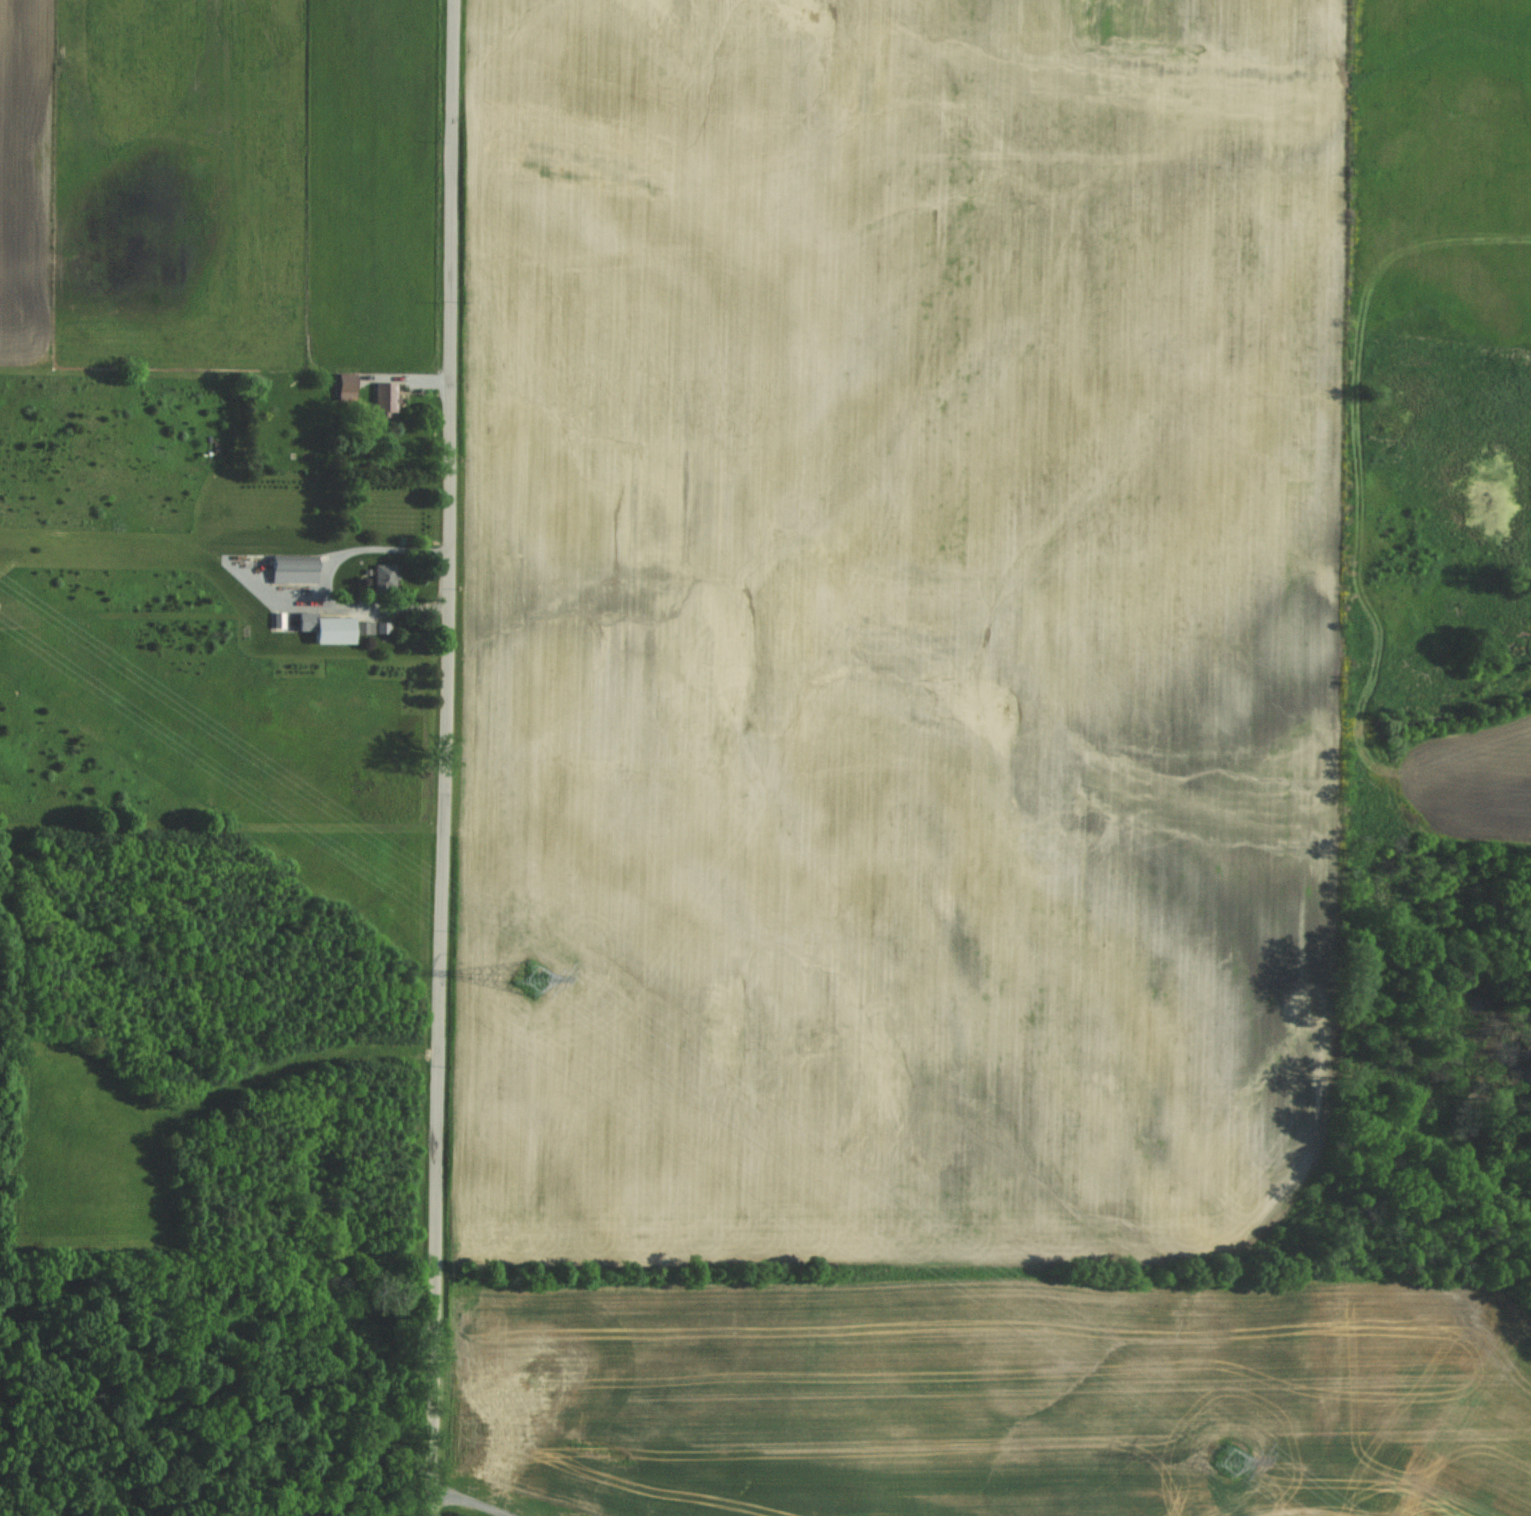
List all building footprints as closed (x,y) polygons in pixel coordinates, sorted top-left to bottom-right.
[(356,375),(339,375),(339,404),(356,404),(356,375)] [(376,417),(397,417),(397,383),(376,383),(376,417)] [(283,575),(316,575),(316,556),(283,556),(283,575)] [(395,566),(375,566),(375,591),(395,591),(395,566)] [(315,645),(354,645),(354,619),(315,619),(315,645)] [(362,635),(373,635),(373,625),(362,625),(362,635)]
